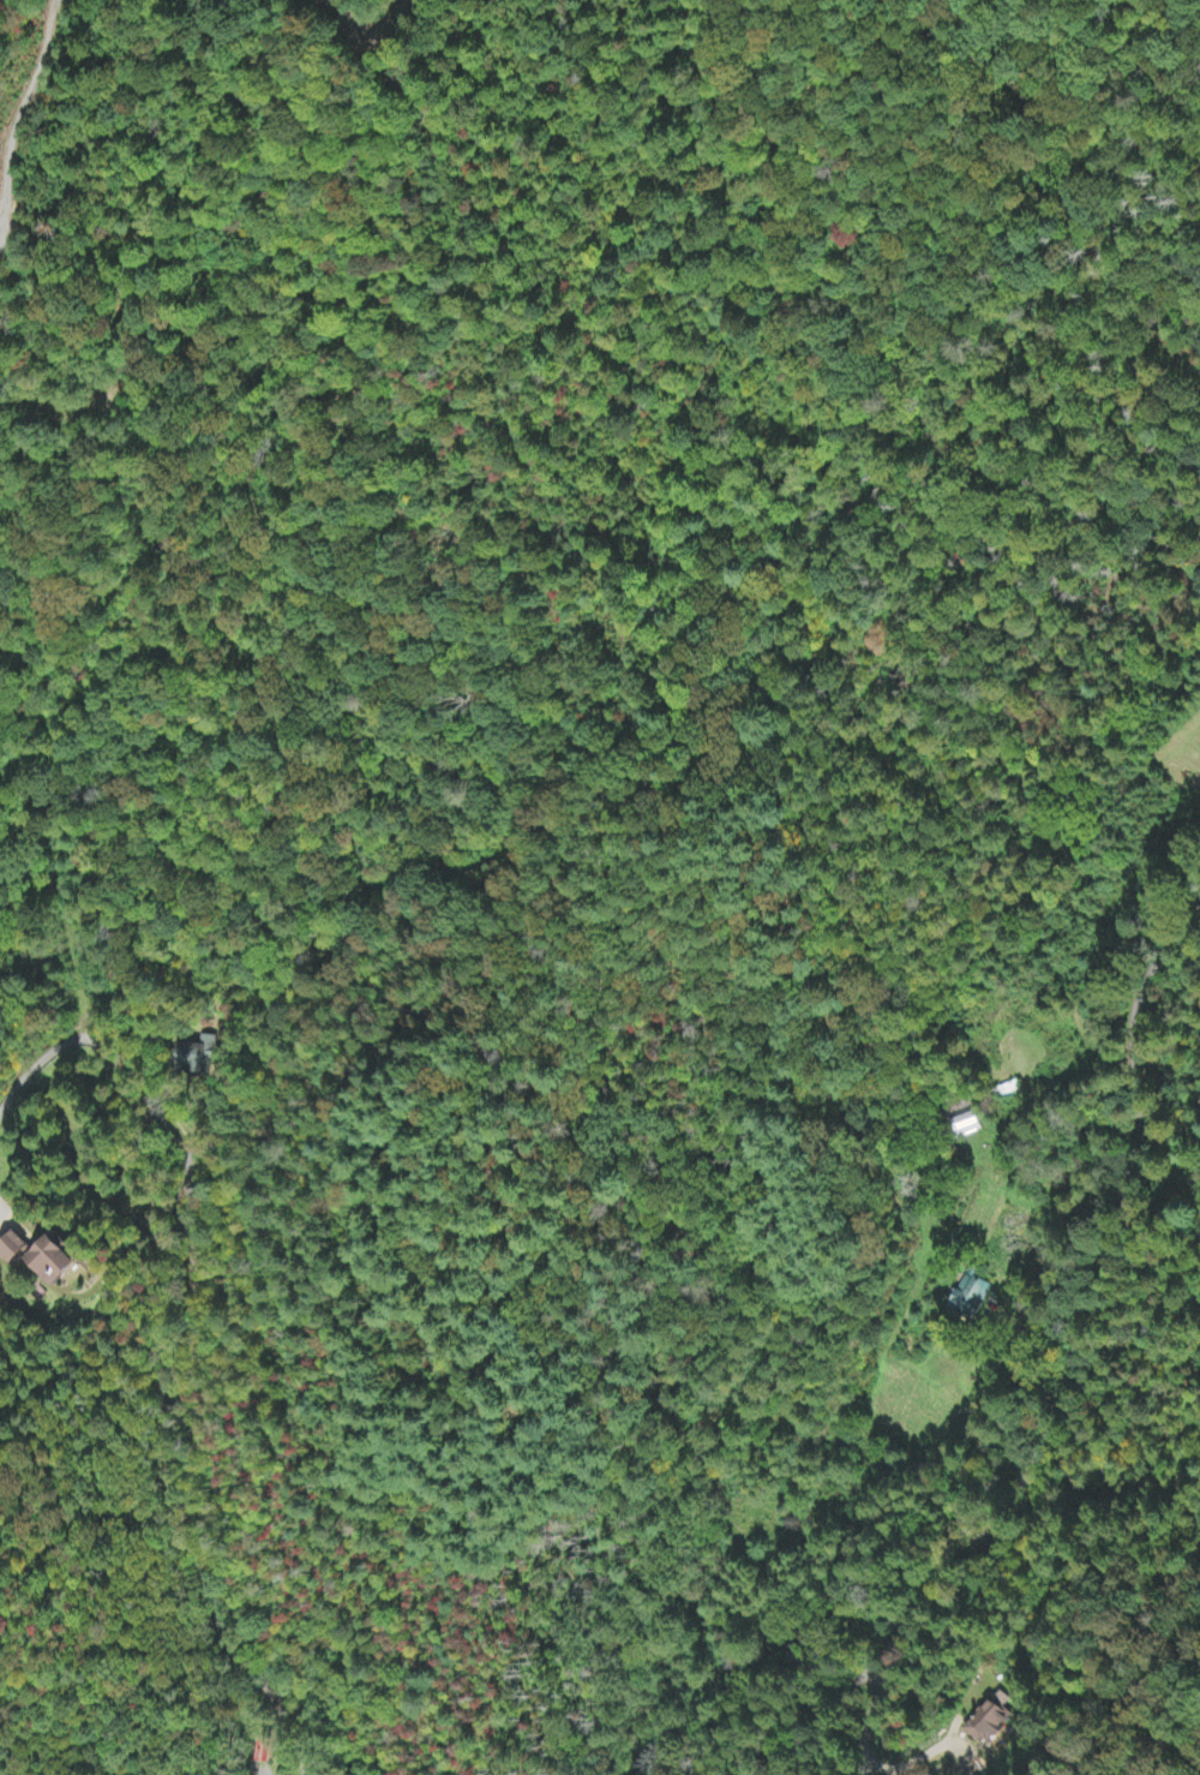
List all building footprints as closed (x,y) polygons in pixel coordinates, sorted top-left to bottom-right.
[(19,1269),(38,1249),(21,1233),(2,1253),(19,1269)] [(70,1293),(93,1268),(60,1238),(37,1263),(70,1293)] [(995,1289),(966,1275),(950,1310),(979,1324),(995,1289)] [(1012,1702),(998,1691),(966,1730),(987,1747),(1012,1716),(1006,1710),(1012,1702)]
